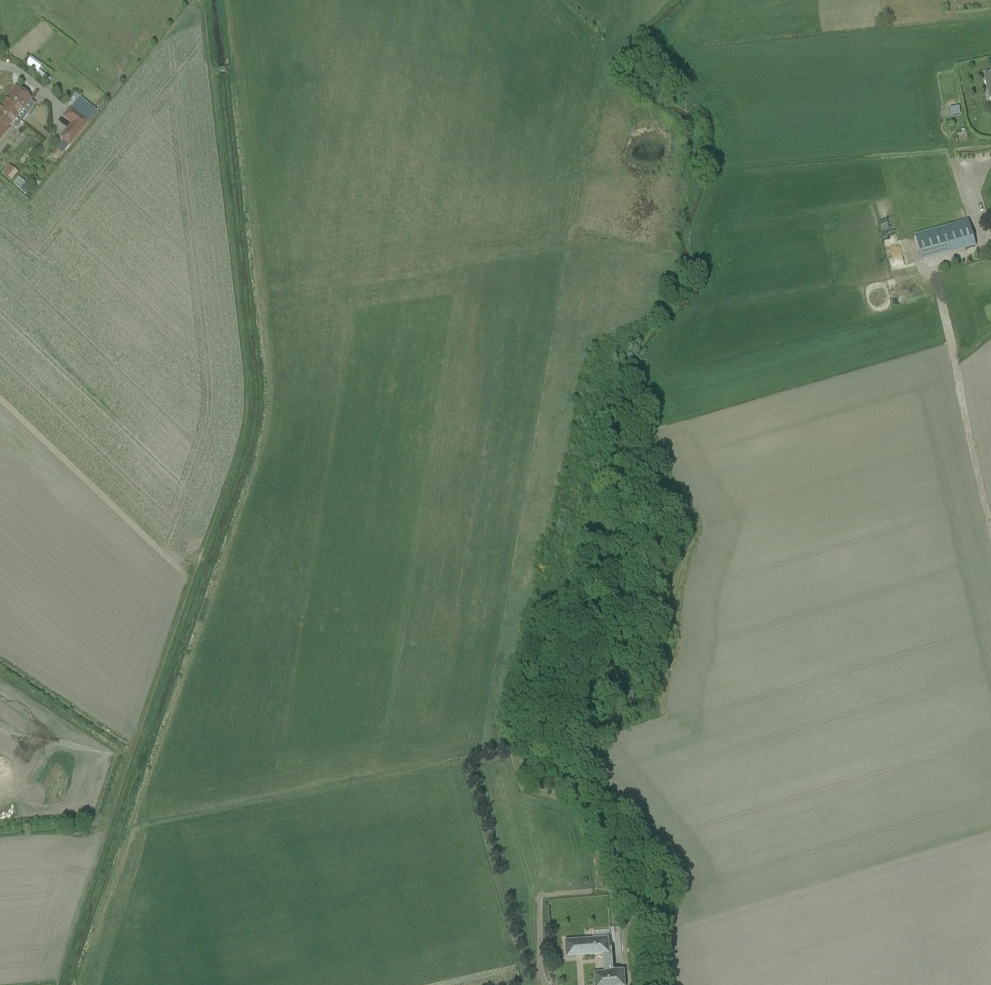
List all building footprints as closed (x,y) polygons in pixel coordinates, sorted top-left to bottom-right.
[(24,66),(36,71),(39,64),(28,59),(24,66)] [(1,107),(0,109),(0,140),(9,129),(7,128),(30,100),(15,88),(10,94),(11,95),(1,107)] [(957,106),(950,107),(951,116),(959,114),(957,106)] [(60,138),(70,146),(88,122),(70,108),(63,118),(71,124),(60,138)] [(56,150),(52,156),(57,160),(61,154),(56,150)] [(11,181),(17,172),(13,169),(10,173),(6,170),(3,174),(11,181)] [(915,235),(922,262),(975,247),(968,220),(915,235)] [(565,941),(566,959),(610,956),(609,938),(565,941)] [(594,984),(625,984),(624,971),(594,973),(594,984)]
